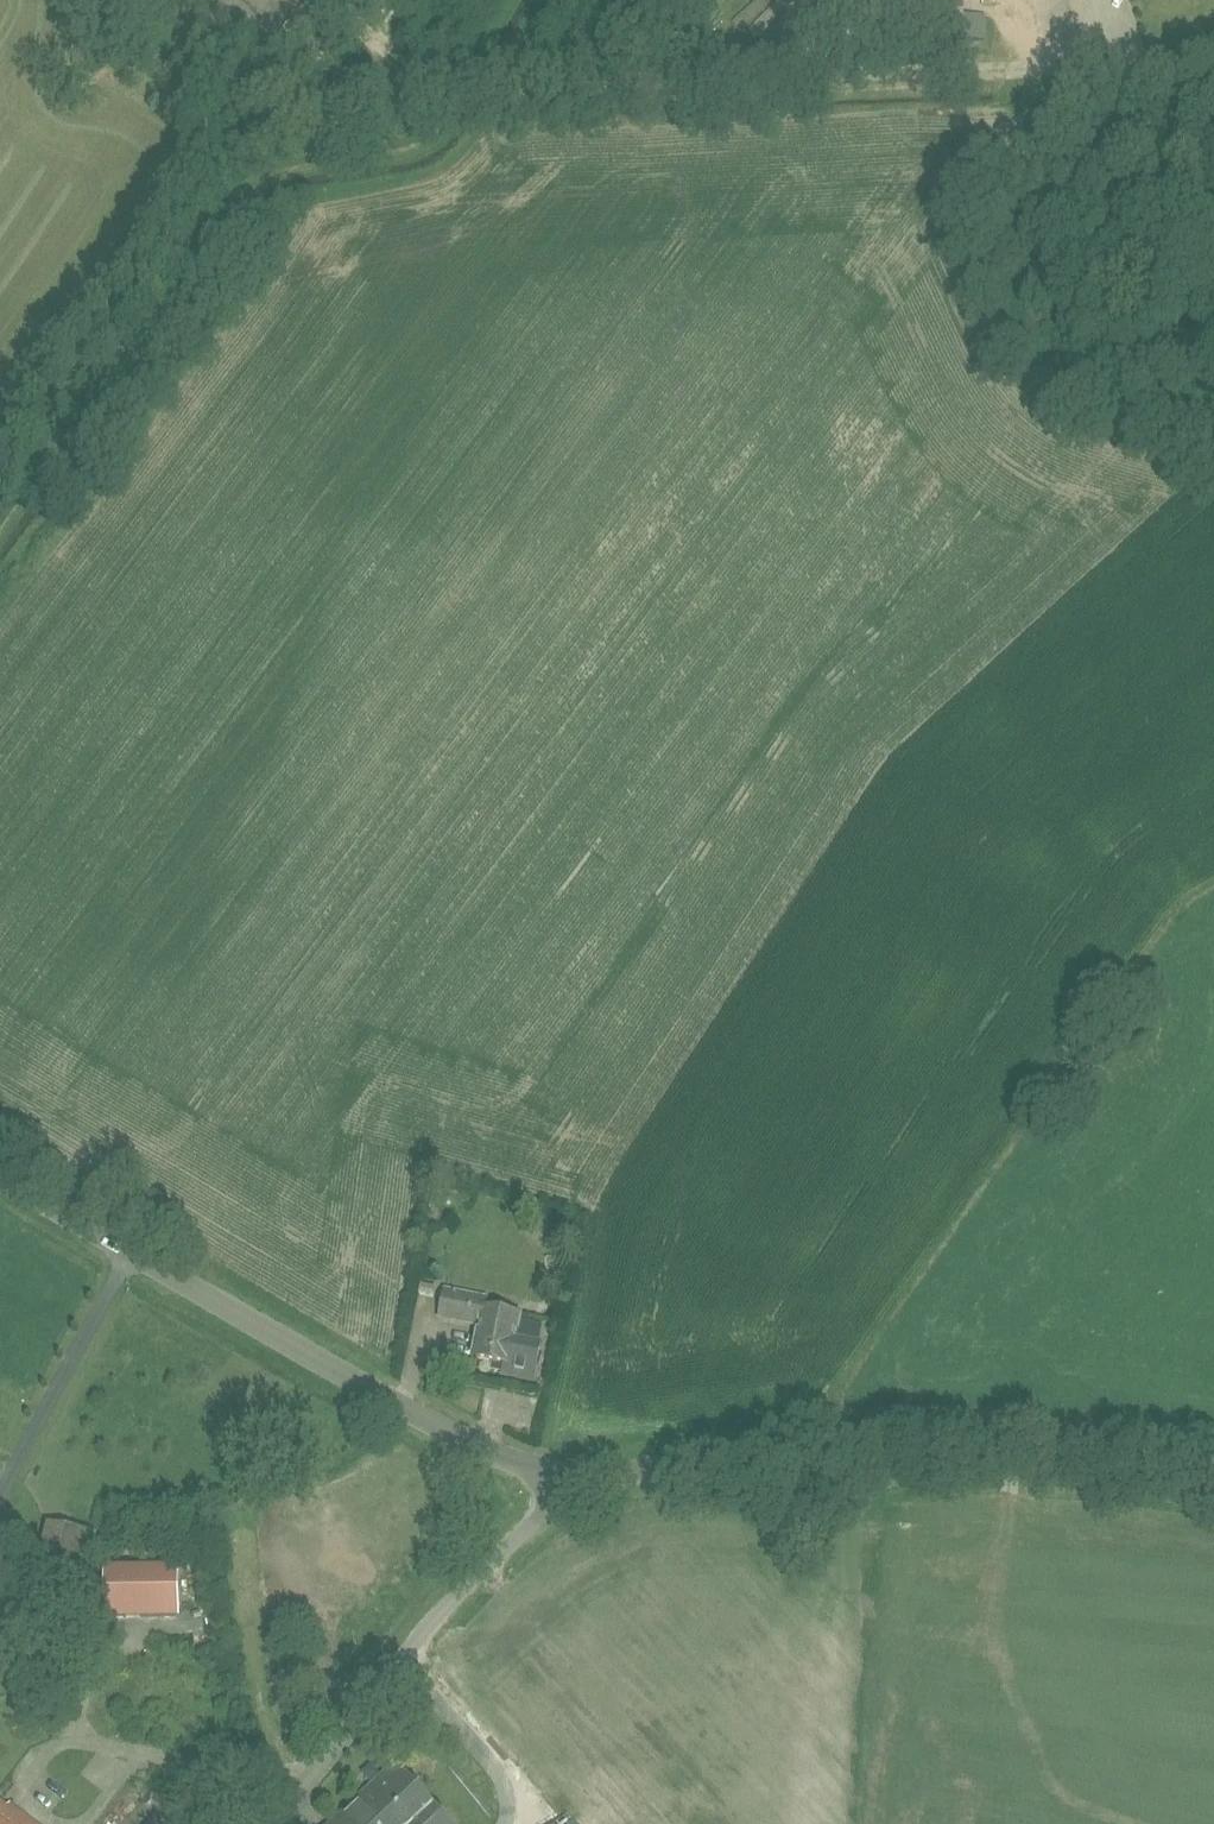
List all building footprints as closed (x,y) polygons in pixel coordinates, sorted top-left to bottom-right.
[(477,1359),(494,1363),(493,1369),(504,1371),(503,1375),(533,1381),(540,1347),(514,1342),(519,1316),(485,1309),(487,1300),(444,1291),(438,1317),(474,1324),(475,1321),(481,1322),(477,1342),(480,1343),(477,1359)] [(94,1549),(96,1537),(45,1525),(30,1593),(81,1605),(94,1549)] [(182,1618),(181,1566),(106,1566),(106,1618),(182,1618)] [(183,1637),(180,1623),(160,1627),(163,1641),(183,1637)] [(304,1652),(319,1648),(313,1629),(298,1633),(304,1652)] [(214,1679),(227,1679),(226,1655),(213,1656),(214,1679)] [(395,1766),(333,1823),(449,1823),(395,1766)] [(10,1805),(8,1808),(0,1802),(0,1823),(35,1823),(10,1805)] [(154,1814),(146,1823),(167,1823),(154,1814)]
